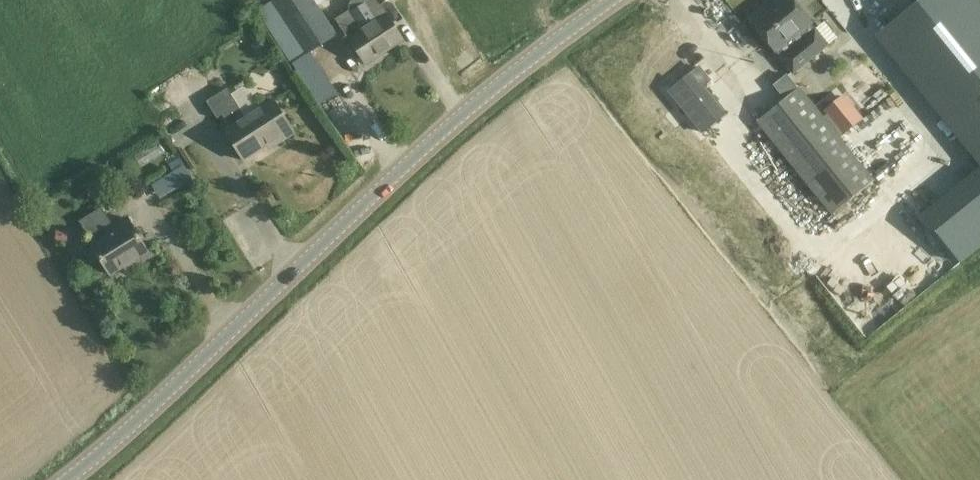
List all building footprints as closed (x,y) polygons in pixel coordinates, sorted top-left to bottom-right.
[(273,4),(308,56),(337,36),(312,0),(279,0),(273,4)] [(355,48),(366,65),(403,41),(388,17),(380,5),(388,0),(367,0),(364,2),(362,0),(353,0),(352,1),(351,3),(350,5),(349,8),(349,10),(350,10),(336,19),(351,41),(355,48)] [(793,0),(779,0),(774,4),(776,6),(753,25),(794,75),(830,46),(793,0)] [(884,42),(979,161),(979,2),(978,0),(936,0),(884,42)] [(254,40),(252,46),(256,51),(262,53),(267,49),(268,43),(265,38),(259,37),(254,40)] [(725,114),(703,86),(710,81),(699,67),(669,92),(702,132),(725,114)] [(785,100),(757,122),(831,216),(875,182),(871,177),(842,140),(831,126),(823,117),(800,88),(799,89),(787,75),(774,86),(785,100)] [(233,93),(229,87),(206,101),(217,118),(222,115),(230,128),(225,132),(243,161),(276,140),(278,143),(294,133),(274,101),(248,117),(233,93)] [(845,95),(823,111),(826,115),(823,117),(831,126),(833,124),(842,136),(864,120),(845,95)] [(179,159),(170,164),(176,175),(186,170),(179,159)] [(113,227),(102,208),(80,222),(94,244),(92,245),(109,275),(131,262),(133,266),(150,256),(128,218),(113,227)] [(56,230),(55,240),(68,241),(68,231),(56,230)]
